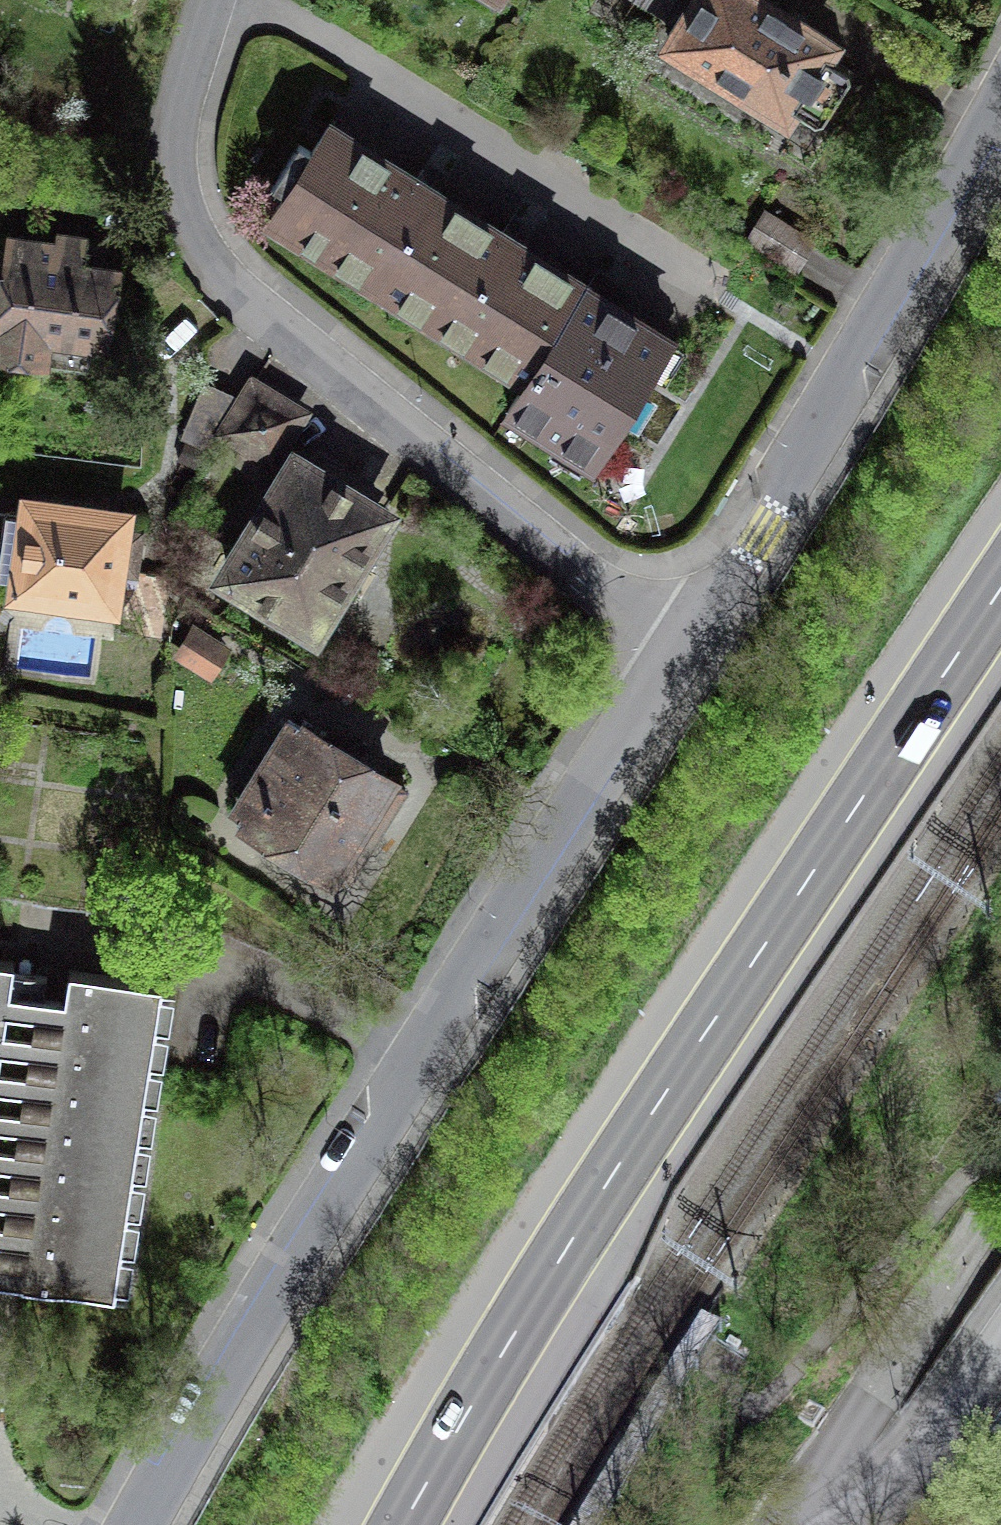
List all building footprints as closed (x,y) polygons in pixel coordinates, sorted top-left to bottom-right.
[(673,20),(685,0),(642,0),(673,20)] [(826,57),(834,46),(801,25),(763,0),(698,0),(670,44),(743,91),(746,105),(766,118),(780,115),(787,119),(793,109),(815,123),(823,121),(850,78),(849,71),(826,57)] [(380,288),(438,195),(445,184),(433,177),(422,170),(415,181),(328,126),(272,216),(305,237),(303,240),(380,288)] [(510,411),(587,288),(524,249),(531,238),(519,231),(508,223),(501,234),(438,195),(380,288),(527,380),(509,410),(510,411)] [(764,211),(747,238),(799,271),(807,257),(816,243),(764,211)] [(0,306),(0,357),(44,364),(48,338),(107,346),(117,271),(102,269),(105,244),(85,241),(85,240),(72,238),(58,236),(57,245),(9,238),(0,306)] [(593,277),(587,288),(510,411),(562,444),(595,464),(671,341),(610,302),(616,291),(605,284),(593,277)] [(212,451),(223,432),(241,403),(231,394),(218,389),(205,383),(182,437),(212,451)] [(223,432),(272,462),(302,414),(278,399),(253,384),(241,403),(223,432)] [(312,473),(297,464),(229,576),(313,628),(336,590),(353,585),(362,571),(358,553),(381,516),(366,506),(376,491),(322,458),(317,466),(312,473)] [(29,503),(17,590),(111,604),(116,570),(133,573),(138,533),(121,530),(123,516),(29,503)] [(195,631),(181,654),(208,671),(223,648),(195,631)] [(289,719),(274,742),(292,752),(248,824),(331,875),(390,779),(307,728),(305,729),(289,719)] [(0,960),(0,1279),(22,1283),(21,1284),(114,1298),(161,984),(69,971),(65,999),(44,996),(47,975),(13,970),(14,962),(0,960)] [(720,1330),(699,1317),(575,1519),(571,1524),(601,1524),(644,1452),(720,1330)]
